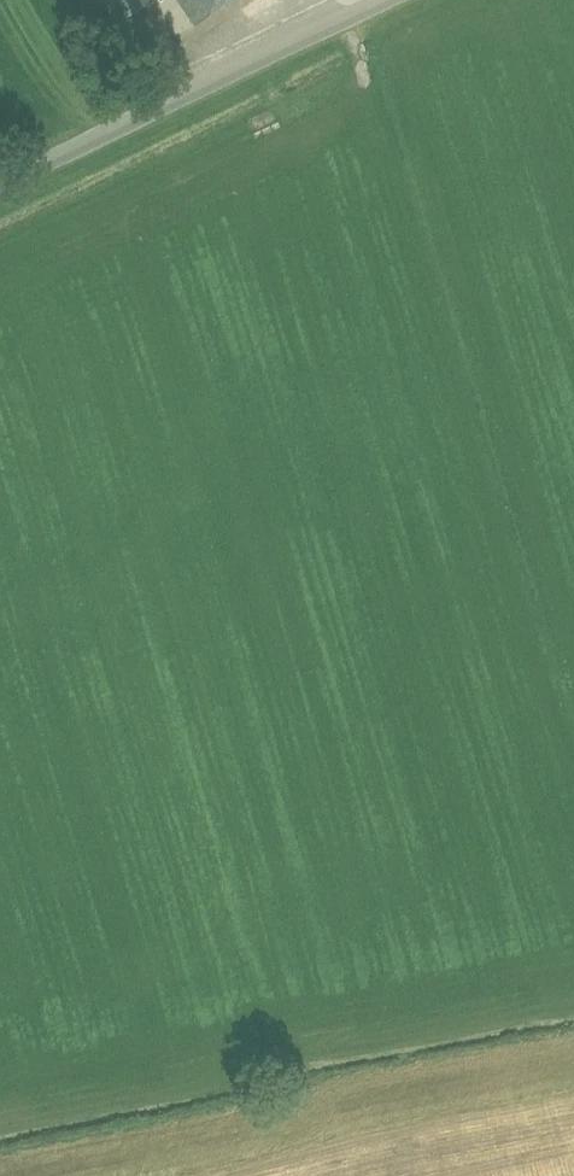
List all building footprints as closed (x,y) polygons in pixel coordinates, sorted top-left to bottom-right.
[(155,1),(155,0),(103,0),(119,25),(155,1)] [(196,25),(233,0),(180,0),(196,25)]
